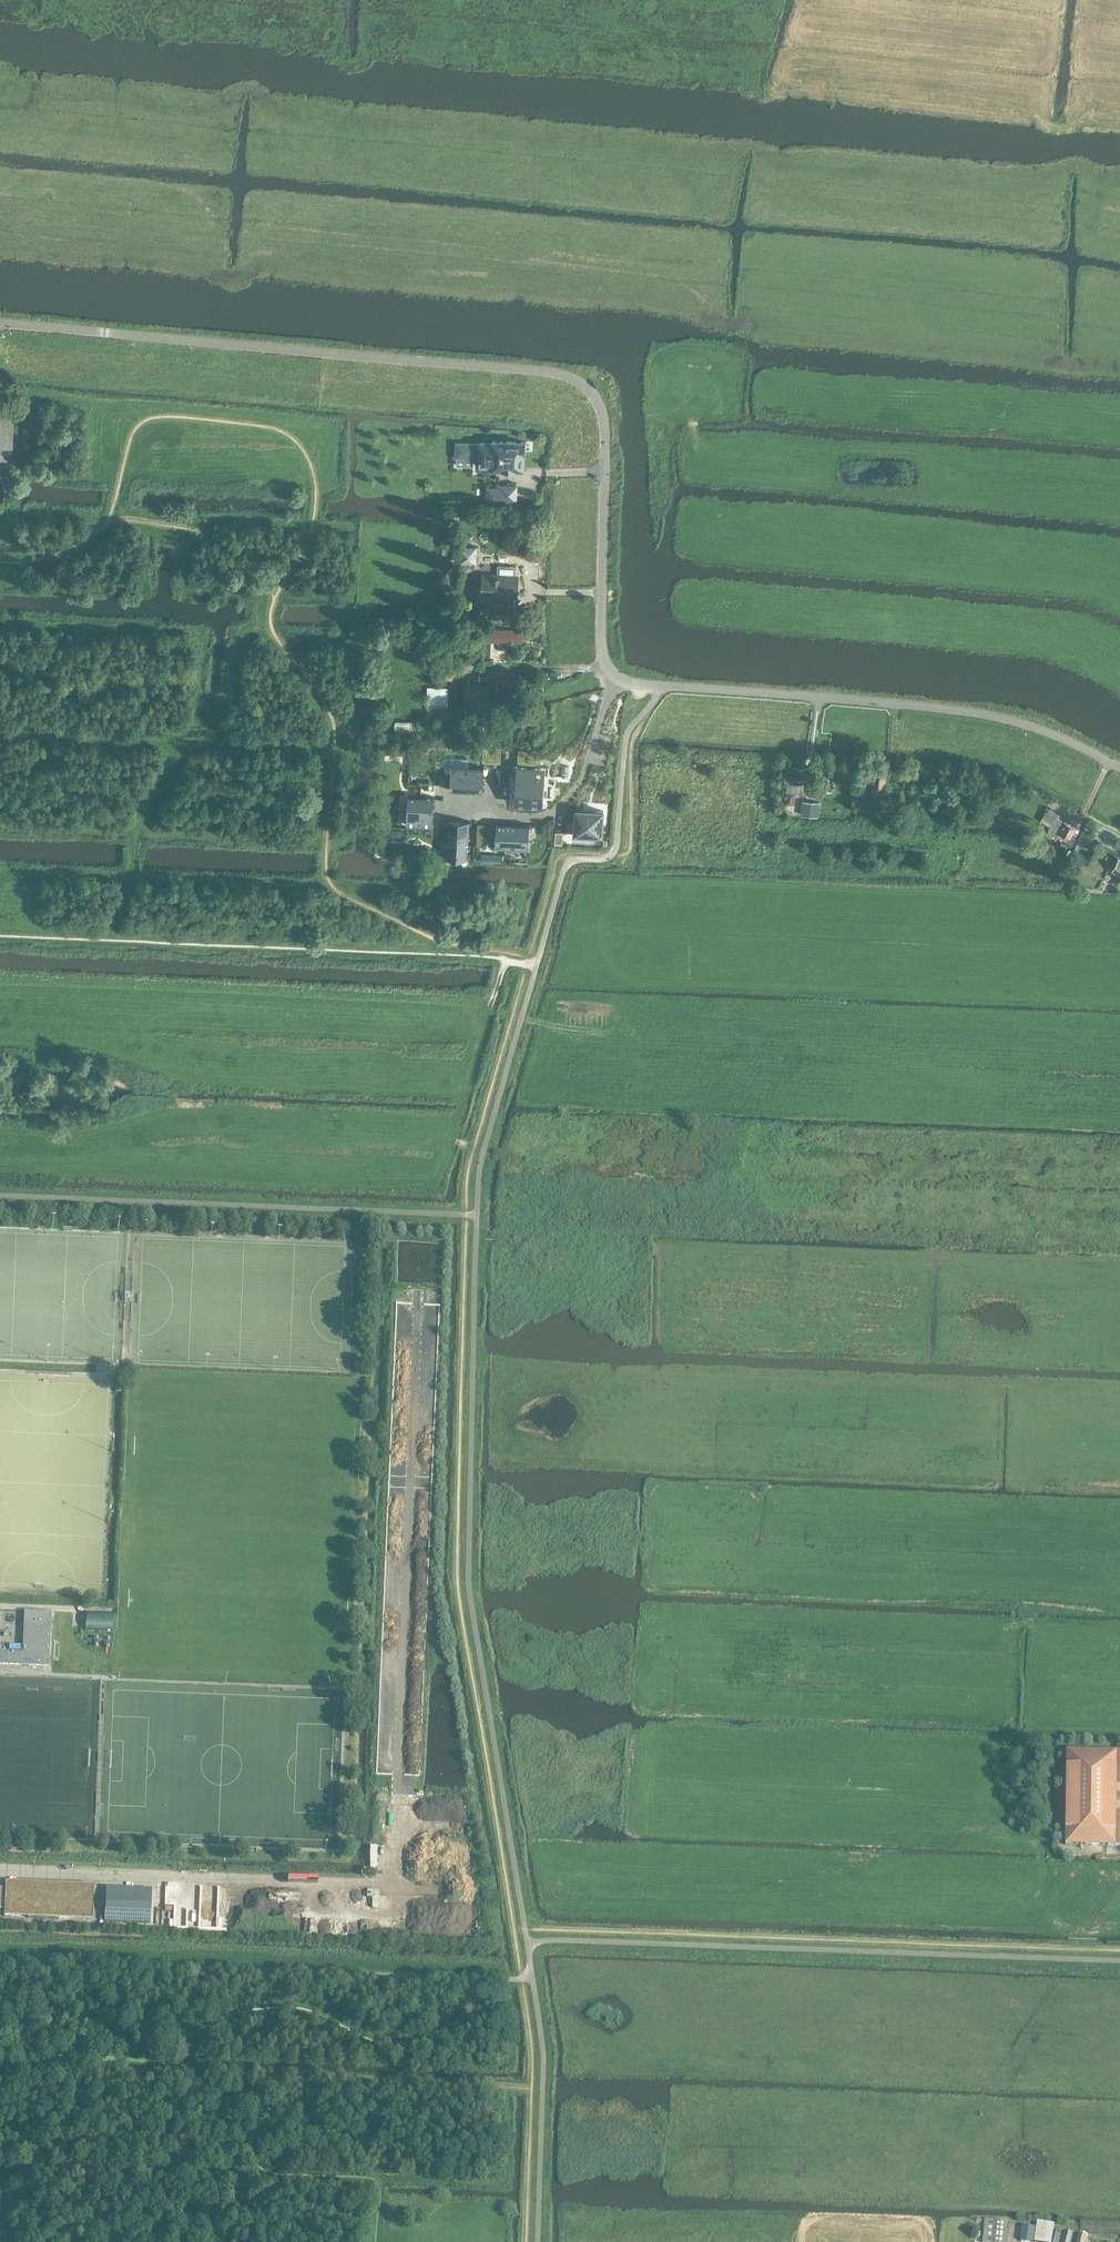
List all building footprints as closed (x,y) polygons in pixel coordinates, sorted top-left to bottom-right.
[(0,404),(0,457),(11,458),(13,404),(0,404)] [(456,455),(456,457),(457,457),(458,457),(458,456),(474,457),(480,457),(479,465),(492,465),(492,467),(504,468),(515,468),(523,468),(524,452),(526,452),(526,441),(493,441),(493,443),(480,443),(480,444),(456,443),(456,445),(457,445),(456,455)] [(488,488),(488,499),(516,500),(516,486),(501,485),(501,488),(488,488)] [(460,546),(460,563),(477,563),(477,546),(460,546)] [(518,577),(516,577),(517,566),(498,565),(498,576),(483,575),(482,589),(487,590),(487,594),(487,595),(517,596),(517,597),(518,577)] [(506,646),(506,641),(522,641),(522,629),(487,629),(486,640),(499,641),(499,646),(506,646)] [(487,642),(487,655),(496,655),(496,642),(487,642)] [(455,677),(455,666),(443,666),(443,678),(455,677)] [(490,681),(491,671),(480,670),(479,680),(490,681)] [(496,684),(490,684),(489,695),(495,695),(495,696),(499,696),(499,694),(521,694),(521,682),(500,681),(496,684)] [(487,711),(488,685),(464,684),(463,710),(487,711)] [(428,719),(438,719),(438,732),(449,732),(449,687),(429,687),(428,719)] [(521,707),(521,694),(499,694),(499,696),(500,696),(499,696),(499,701),(505,701),(505,707),(521,707)] [(396,720),(396,731),(420,730),(420,719),(396,720)] [(488,738),(489,721),(477,720),(476,738),(488,738)] [(445,757),(444,772),(451,773),(450,790),(483,792),(484,767),(469,766),(470,758),(445,757)] [(518,776),(516,803),(542,805),(547,805),(547,804),(547,797),(551,798),(551,796),(552,787),(552,786),(548,786),(548,779),(549,767),(532,766),(532,774),(532,777),(518,776)] [(797,792),(798,783),(806,784),(808,767),(795,766),(788,766),(787,782),(787,791),(797,792)] [(884,792),(886,776),(873,774),(872,791),(872,797),(884,798),(884,792)] [(858,787),(856,809),(867,810),(869,788),(858,787)] [(787,792),(786,805),(794,805),(795,793),(787,792)] [(408,795),(407,824),(432,826),(434,797),(408,795)] [(819,802),(803,801),(802,815),(818,816),(819,802)] [(576,809),(574,833),(602,835),(603,810),(576,809)] [(1048,832),(1070,844),(1072,845),(1076,838),(1071,835),(1075,828),(1056,817),(1048,832)] [(449,819),(446,858),(447,858),(447,856),(466,857),(466,859),(467,859),(470,821),(469,821),(468,823),(450,822),(450,820),(449,819)] [(493,824),(492,843),(495,843),(495,848),(528,850),(528,849),(526,849),(527,825),(530,825),(530,824),(497,822),(496,824),(493,824)] [(530,854),(541,855),(542,842),(531,841),(530,854)] [(1066,848),(1063,855),(1068,858),(1071,850),(1066,848)] [(49,1667),(51,1613),(24,1611),(22,1652),(0,1651),(0,1665),(49,1667)] [(114,1614),(86,1613),(85,1626),(85,1630),(113,1631),(114,1614)] [(1067,1750),(1065,1845),(1119,1845),(1119,1751),(1067,1750)] [(74,1885),(6,1882),(6,1883),(6,1887),(0,1887),(0,1910),(4,1910),(4,1916),(92,1920),(93,1885),(74,1885)] [(106,1887),(105,1921),(150,1923),(151,1889),(106,1887)] [(983,2241),(1006,2241),(1008,2222),(985,2219),(983,2241)] [(1038,2241),(1051,2241),(1054,2224),(1037,2221),(1034,2241),(1038,2241)] [(1029,2241),(1033,2241),(1035,2229),(1033,2229),(1034,2227),(1024,2225),(1024,2227),(1022,2227),(1023,2224),(1016,2224),(1015,2239),(1020,2240),(1020,2241),(1029,2241)] [(1064,2232),(1057,2230),(1054,2241),(1061,2241),(1064,2232)] [(1061,2241),(1086,2241),(1087,2237),(1064,2231),(1064,2232),(1061,2241)]
